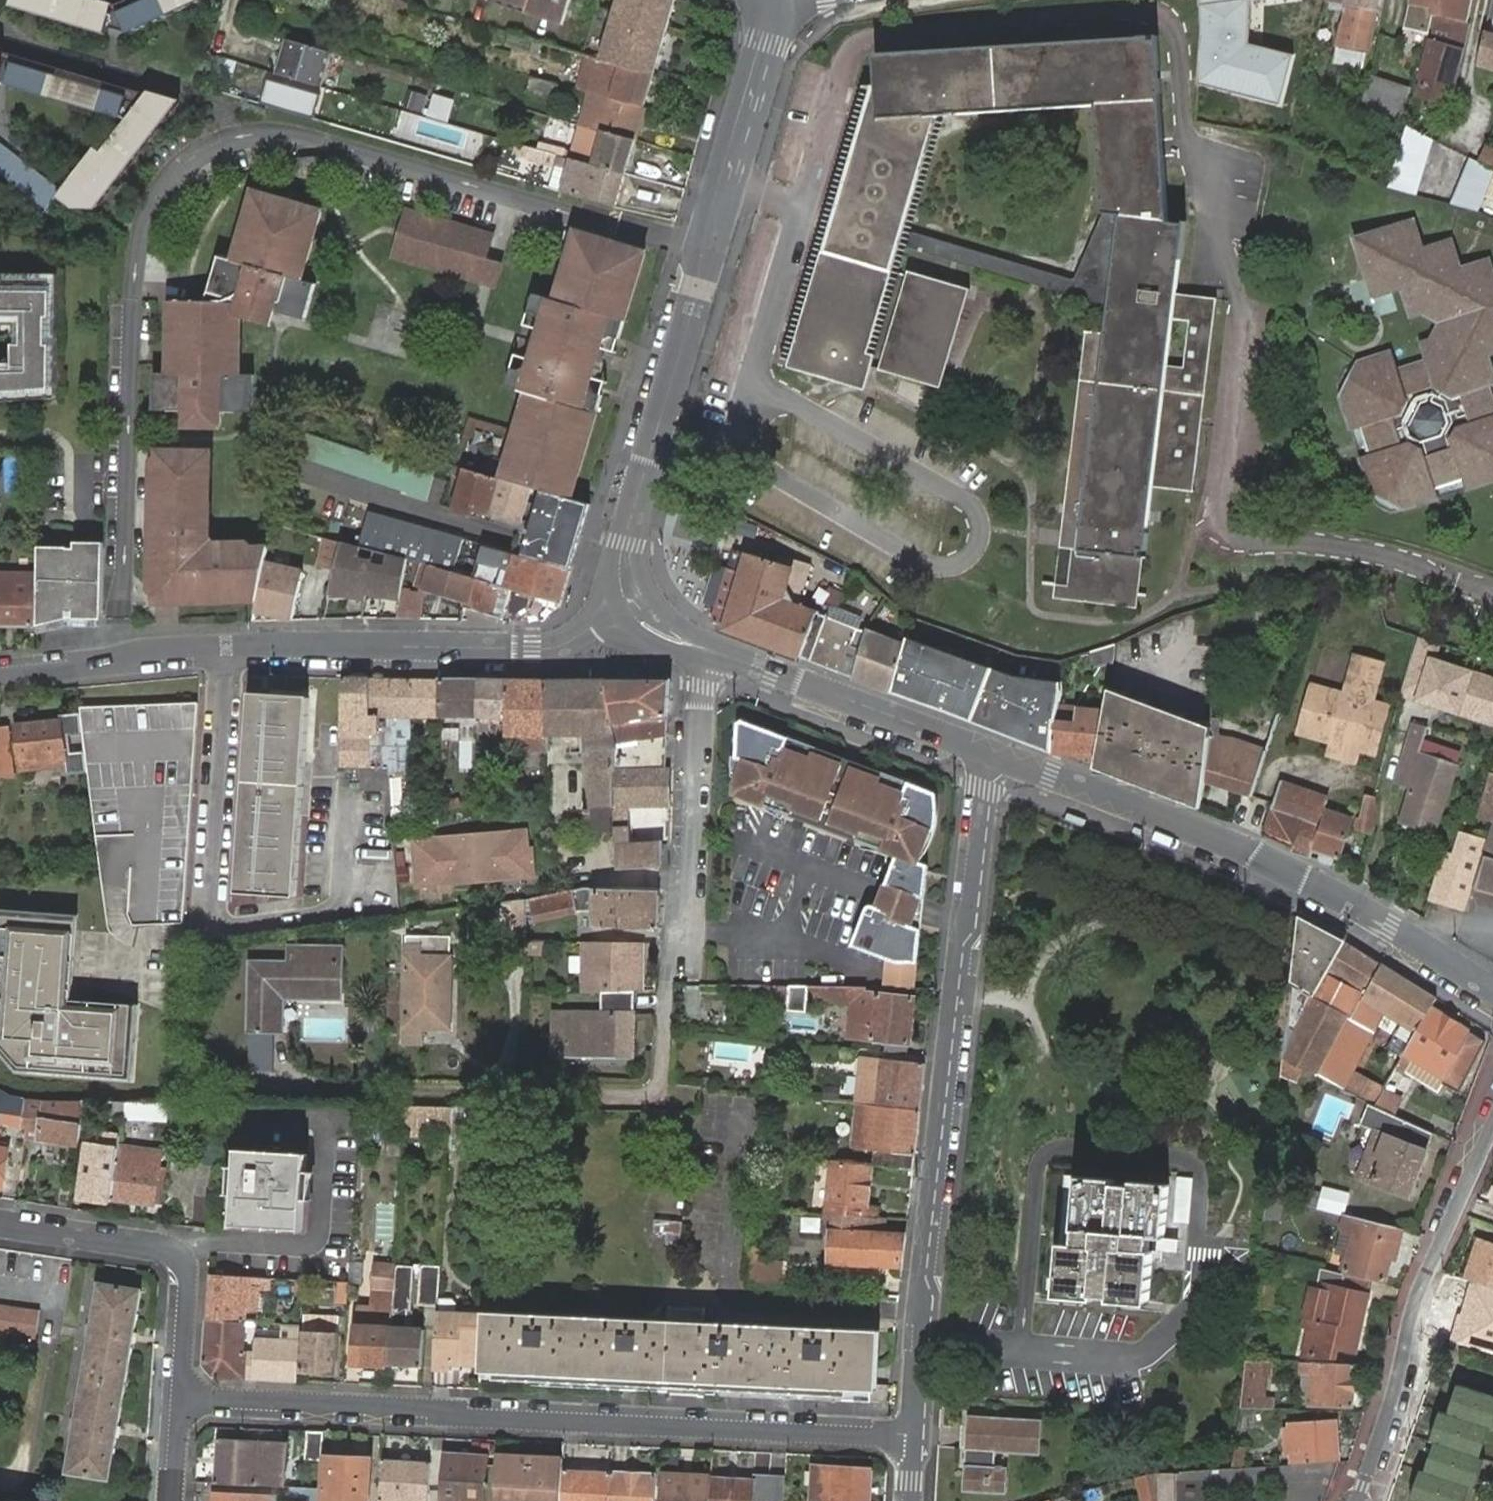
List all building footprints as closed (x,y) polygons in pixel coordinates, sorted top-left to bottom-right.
[(112,6),(91,0),(13,0),(10,9),(106,40),(108,33),(122,37),(206,0),(126,0),(112,6)] [(563,28),(572,0),(477,0),(563,28)] [(677,0),(617,0),(600,58),(655,74),(677,0)] [(1201,3),(1202,29),(1202,44),(1199,85),(1284,107),(1296,57),(1245,42),(1250,0),(1201,0),(1201,3)] [(1347,5),(1338,47),(1369,52),(1378,9),(1380,0),(1327,0),(1327,2),(1347,5)] [(1410,3),(1405,27),(1429,32),(1434,14),(1440,16),(1469,22),(1474,0),(1411,0),(1410,3)] [(1450,84),(1455,85),(1469,22),(1440,16),(1422,75),(1425,76),(1419,94),(1445,101),(1450,84)] [(1487,32),(1480,61),(1492,65),(1492,33),(1487,32)] [(1070,586),(1140,596),(1143,557),(1146,558),(1155,487),(1194,492),(1217,298),(1218,288),(1180,284),(1187,221),(1169,220),(1159,36),(875,54),(879,115),(864,117),(860,131),(836,211),(792,357),(792,358),(789,367),(866,390),(869,380),(873,368),(942,388),(971,289),(910,271),(908,275),(894,270),(902,246),(906,228),(939,117),(1096,106),(1103,214),(1124,216),(1116,283),(1113,309),(1109,334),(1088,331),(1062,548),(1074,549),(1070,586)] [(330,52),(285,38),(275,72),(320,85),(330,52)] [(136,116),(111,151),(103,148),(68,197),(85,208),(106,208),(185,102),(0,46),(0,79),(136,116)] [(1366,68),(1369,52),(1338,47),(1334,62),(1366,68)] [(645,106),(655,74),(600,58),(589,55),(582,76),(580,76),(577,87),(578,87),(591,91),(645,106)] [(1362,106),(1402,118),(1412,87),(1372,75),(1362,106)] [(581,124),(591,91),(578,87),(567,120),(581,124)] [(411,91),(408,110),(424,113),(427,93),(411,91)] [(635,139),(645,106),(591,91),(581,124),(635,139)] [(431,93),(425,115),(448,121),(453,98),(431,93)] [(571,157),(581,124),(567,120),(557,153),(560,154),(571,157)] [(626,173),(635,139),(581,124),(571,157),(626,173)] [(1407,125),(1390,188),(1416,195),(1431,141),(1407,125)] [(0,141),(0,172),(47,209),(62,189),(0,141)] [(560,154),(557,153),(517,141),(515,152),(557,164),(560,154)] [(1492,170),(1492,152),(1483,148),(1476,162),(1492,170)] [(616,205),(626,173),(571,157),(560,154),(557,164),(550,186),(616,205)] [(299,158),(301,176),(321,176),(320,158),(299,158)] [(1468,159),(1450,204),(1480,211),(1492,170),(1476,162),(1468,159)] [(1492,170),(1485,197),(1492,201),(1492,170)] [(251,305),(272,311),(306,321),(316,284),(303,280),(323,210),(255,189),(234,260),(219,256),(205,303),(169,303),(167,374),(150,374),(149,411),(181,411),(181,427),(216,428),(216,411),(248,411),(249,375),(233,375),(234,316),(238,317),(239,310),(251,305)] [(389,222),(406,226),(410,209),(394,204),(389,222)] [(487,258),(489,251),(468,245),(471,234),(492,240),(493,232),(410,209),(406,226),(398,253),(481,278),(487,258)] [(906,228),(902,246),(1113,309),(1116,283),(1124,216),(1103,214),(1074,277),(906,228)] [(1367,440),(1357,443),(1372,490),(1405,507),(1439,498),(1436,487),(1435,482),(1462,474),(1463,479),(1466,489),(1492,481),(1492,410),(1486,387),(1491,386),(1492,386),(1492,366),(1490,355),(1492,354),(1492,268),(1490,259),(1462,268),(1452,240),(1424,249),(1415,220),(1384,229),(1364,268),(1374,298),(1403,289),(1413,317),(1423,314),(1442,323),(1431,340),(1420,343),(1426,361),(1398,370),(1393,352),(1358,363),(1340,394),(1351,429),(1362,425),(1367,424),(1372,438),(1367,440)] [(1355,239),(1364,268),(1384,229),(1355,239)] [(569,477),(579,480),(604,393),(598,393),(594,386),(606,342),(615,336),(620,336),(647,251),(576,231),(557,299),(537,294),(533,310),(538,312),(544,323),(531,364),(523,371),(515,367),(509,388),(528,393),(516,432),(502,478),(534,487),(543,489),(564,495),(569,477)] [(468,245),(489,251),(492,240),(471,234),(468,245)] [(503,263),(487,258),(481,278),(498,283),(503,263)] [(0,270),(0,320),(34,320),(34,363),(0,365),(0,401),(67,397),(69,271),(0,270)] [(268,326),(272,311),(251,305),(239,310),(238,317),(268,326)] [(1362,425),(1367,440),(1372,438),(1367,424),(1362,425)] [(302,462),(426,497),(434,471),(309,437),(302,462)] [(264,564),(268,550),(250,549),(245,545),(211,544),(204,538),(206,502),(198,496),(199,484),(206,478),(205,449),(154,450),(154,458),(147,464),(146,508),(152,514),(152,529),(145,536),(144,581),(150,590),(155,589),(158,585),(174,585),(174,598),(204,599),(209,594),(222,594),(229,601),(255,600),(264,564)] [(468,519),(520,533),(523,521),(534,487),(502,478),(481,472),(468,468),(456,510),(469,514),(468,519)] [(1435,482),(1436,487),(1463,479),(1462,474),(1435,482)] [(564,495),(573,498),(579,480),(569,477),(564,495)] [(523,521),(533,524),(543,489),(534,487),(523,521)] [(574,560),(590,503),(573,498),(564,495),(543,489),(533,524),(527,546),(524,556),(571,569),(574,560)] [(562,601),(571,569),(524,556),(385,518),(366,514),(357,546),(422,564),(470,577),(509,587),(562,601)] [(339,541),(321,536),(313,564),(331,568),(339,541)] [(40,547),(37,625),(103,619),(104,539),(96,539),(74,538),(74,548),(63,547),(40,547)] [(344,547),(337,578),(381,587),(397,590),(403,559),(386,556),(344,547)] [(1138,608),(1140,596),(1070,586),(1074,549),(1062,548),(1057,585),(1054,597),(1138,608)] [(725,629),(801,657),(818,613),(794,604),(787,589),(794,566),(748,552),(743,571),(725,629)] [(255,600),(253,609),(288,617),(300,573),(264,564),(255,600)] [(464,600),(470,577),(422,564),(416,586),(464,600)] [(728,567),(712,621),(725,629),(743,571),(728,567)] [(34,624),(34,571),(0,570),(0,624),(34,624)] [(502,613),(509,587),(470,577),(464,600),(463,605),(502,613)] [(155,589),(150,590),(150,598),(174,598),(174,585),(158,585),(155,589)] [(892,692),(905,645),(867,631),(858,629),(827,616),(811,661),(853,678),(892,692)] [(1419,636),(1399,696),(1492,726),(1492,676),(1432,657),(1437,642),(1419,636)] [(903,696),(948,712),(955,693),(960,695),(974,658),(923,640),(903,696)] [(1116,644),(1091,651),(1095,669),(1113,664),(1116,653),(1116,644)] [(1350,734),(1342,761),(1359,766),(1364,748),(1380,752),(1392,711),(1376,706),(1387,665),(1361,658),(1350,699),(1316,690),(1305,732),(1339,741),(1341,731),(1350,734)] [(370,678),(344,677),(342,724),(342,735),(341,765),(369,765),(369,744),(413,745),(412,716),(413,678),(370,678)] [(441,679),(413,678),(412,716),(441,717),(441,679)] [(477,679),(441,679),(441,717),(476,717),(477,679)] [(509,680),(477,679),(476,717),(508,717),(509,680)] [(549,680),(509,680),(508,717),(508,735),(540,736),(539,750),(548,750),(549,736),(549,680)] [(615,724),(607,680),(549,680),(549,736),(585,736),(605,737),(614,737),(617,739),(616,736),(615,724)] [(669,718),(672,680),(607,680),(615,724),(616,736),(617,739),(637,730),(646,719),(643,769),(670,768),(669,736),(669,734),(669,718)] [(1201,805),(1206,782),(1207,775),(1212,727),(1110,689),(1105,711),(1097,756),(1096,765),(1201,805)] [(309,696),(251,692),(237,892),(296,896),(309,696)] [(1272,736),(1281,707),(1261,701),(1252,730),(1272,736)] [(1060,706),(1057,722),(1079,724),(1080,709),(1060,706)] [(88,761),(91,708),(81,707),(82,713),(88,761)] [(183,930),(199,709),(91,708),(88,761),(103,876),(110,924),(183,930)] [(1079,724),(1057,722),(1055,721),(1052,751),(1052,752),(1095,768),(1096,765),(1097,756),(1105,711),(1080,709),(1079,724)] [(62,720),(18,724),(22,770),(67,765),(68,774),(88,773),(88,761),(82,713),(62,715),(62,720)] [(1221,718),(1213,717),(1212,727),(1207,775),(1206,782),(1240,793),(1252,797),(1268,750),(1256,747),(1257,745),(1234,738),(1219,736),(1221,718)] [(897,960),(918,962),(924,909),(937,793),(882,773),(880,779),(817,756),(820,749),(739,719),(735,790),(792,812),(795,805),(858,829),(855,836),(897,852),(881,893),(877,905),(870,902),(854,943),(892,957),(897,960)] [(1426,727),(1412,722),(1394,783),(1412,788),(1402,822),(1435,832),(1455,766),(1418,754),(1422,740),(1426,727)] [(16,772),(10,727),(0,728),(0,774),(16,772)] [(1334,759),(1342,761),(1350,734),(1341,731),(1339,741),(1334,759)] [(540,736),(508,735),(508,750),(539,750),(540,736)] [(617,739),(592,739),(591,830),(616,831),(617,739)] [(1418,754),(1455,766),(1460,753),(1422,740),(1418,754)] [(880,779),(882,773),(820,749),(817,756),(880,779)] [(1095,768),(1201,807),(1201,805),(1096,765),(1095,768)] [(385,790),(391,790),(389,768),(362,768),(362,790),(385,790)] [(639,866),(669,865),(670,843),(636,843),(633,825),(629,805),(671,804),(671,768),(670,768),(643,769),(616,769),(618,790),(617,805),(617,825),(623,825),(624,867),(639,866)] [(1480,817),(1492,821),(1492,775),(1480,817)] [(1273,809),(1320,823),(1326,805),(1328,798),(1282,783),(1275,805),(1274,805),(1273,809)] [(1375,827),(1375,795),(1367,794),(1361,818),(1358,817),(1354,827),(1374,833),(1375,827)] [(441,803),(441,805),(443,810),(456,807),(454,799),(444,803),(441,803)] [(415,816),(414,805),(392,807),(394,825),(415,816)] [(792,812),(855,836),(858,829),(795,805),(792,812)] [(1331,865),(1334,863),(1336,857),(1339,858),(1353,818),(1326,809),(1321,824),(1320,823),(1273,809),(1264,835),(1293,848),(1292,852),(1311,858),(1314,849),(1322,853),(1320,859),(1322,861),(1331,865)] [(538,829),(415,839),(418,886),(542,876),(538,829)] [(1490,840),(1479,872),(1474,886),(1470,899),(1492,906),(1492,829),(1490,840)] [(1479,872),(1490,840),(1460,830),(1450,863),(1442,860),(1429,899),(1466,911),(1474,886),(1479,872)] [(595,910),(595,927),(659,928),(661,894),(596,894),(596,888),(587,888),(547,895),(527,899),(527,914),(542,915),(542,911),(553,911),(567,908),(575,898),(578,910),(595,910)] [(523,933),(524,900),(504,902),(504,933),(523,933)] [(0,949),(0,1050),(19,1072),(132,1083),(139,1010),(70,1003),(77,919),(3,912),(0,949)] [(405,915),(400,915),(389,918),(390,929),(406,927),(405,915)] [(1347,941),(1299,916),(1292,981),(1283,1058),(1301,1067),(1317,1074),(1326,1079),(1342,1089),(1346,1090),(1387,1011),(1365,997),(1383,964),(1347,941)] [(421,944),(407,943),(406,1027),(405,1042),(422,1043),(423,1027),(450,1027),(452,931),(422,931),(421,944)] [(645,942),(584,942),(582,992),(602,992),(634,992),(635,961),(644,960),(645,942)] [(251,961),(250,1032),(278,1033),(279,992),(345,993),(346,947),(291,946),(291,962),(251,961)] [(888,986),(915,986),(918,962),(897,960),(892,957),(888,986)] [(635,961),(634,992),(642,991),(644,960),(635,961)] [(1437,998),(1383,964),(1365,997),(1387,1011),(1418,1030),(1432,1007),(1437,998)] [(790,984),(766,984),(766,997),(790,998),(790,984)] [(856,991),(856,985),(808,984),(807,998),(855,1001),(856,991)] [(907,1053),(913,997),(856,991),(855,1001),(852,1038),(887,1041),(886,1051),(907,1053)] [(635,1015),(635,992),(602,992),(602,1014),(555,1013),(555,1051),(605,1052),(606,1043),(616,1043),(616,1015),(635,1015)] [(1432,1007),(1418,1030),(1406,1053),(1399,1065),(1406,1070),(1414,1057),(1440,1072),(1447,1077),(1445,1081),(1460,1091),(1466,1079),(1486,1041),(1432,1007)] [(863,1055),(857,1103),(867,1104),(877,1105),(921,1110),(926,1062),(863,1055)] [(1301,1067),(1283,1058),(1281,1074),(1295,1080),(1301,1067)] [(1386,1087),(1355,1073),(1346,1090),(1357,1095),(1368,1101),(1374,1103),(1376,1105),(1385,1089),(1386,1087)] [(824,1087),(823,1099),(839,1101),(840,1088),(824,1087)] [(29,1101),(0,1089),(0,1091),(0,1113),(26,1116),(29,1101)] [(1403,1098),(1385,1089),(1376,1105),(1396,1113),(1403,1098)] [(81,1145),(86,1115),(88,1102),(29,1101),(26,1116),(25,1126),(42,1129),(41,1138),(81,1145)] [(102,1115),(104,1102),(88,1102),(86,1115),(102,1115)] [(127,1116),(127,1112),(129,1102),(113,1102),(111,1116),(127,1116)] [(168,1115),(168,1104),(129,1102),(127,1112),(168,1115)] [(914,1170),(921,1110),(877,1105),(867,1104),(857,1103),(852,1147),(868,1150),(874,1151),(873,1165),(914,1170)] [(1425,1150),(1432,1131),(1396,1113),(1376,1105),(1374,1103),(1365,1127),(1377,1131),(1359,1177),(1375,1183),(1410,1196),(1428,1151),(1425,1150)] [(451,1124),(452,1107),(407,1106),(406,1123),(451,1124)] [(467,1107),(452,1107),(451,1124),(450,1147),(475,1149),(476,1130),(466,1129),(467,1107)] [(80,1195),(112,1199),(120,1153),(123,1136),(111,1134),(108,1150),(88,1147),(80,1195)] [(3,1188),(10,1148),(0,1147),(0,1187),(3,1188)] [(139,1156),(149,1157),(150,1150),(141,1149),(139,1156)] [(237,1166),(235,1195),(234,1225),(303,1229),(305,1199),(307,1171),(308,1154),(238,1149),(237,1166)] [(120,1153),(112,1199),(153,1206),(160,1160),(149,1157),(139,1156),(120,1153)] [(765,1154),(763,1173),(773,1174),(775,1156),(765,1154)] [(873,1165),(832,1160),(830,1178),(828,1202),(827,1207),(826,1215),(828,1215),(862,1217),(879,1217),(880,1207),(867,1207),(873,1165)] [(229,1194),(235,1195),(237,1166),(231,1166),(229,1194)] [(307,1171),(305,1199),(311,1200),(314,1172),(307,1171)] [(1101,1307),(1139,1310),(1144,1257),(1140,1257),(1141,1242),(1145,1242),(1153,1243),(1156,1244),(1160,1191),(1123,1187),(1122,1191),(1107,1190),(1107,1186),(1071,1182),(1068,1208),(1066,1235),(1069,1235),(1068,1241),(1067,1247),(1067,1251),(1053,1249),(1051,1275),(1049,1301),(1068,1303),(1086,1305),(1086,1300),(1102,1302),(1101,1307)] [(1284,1199),(1270,1196),(1265,1216),(1280,1219),(1284,1199)] [(1386,1281),(1398,1227),(1347,1214),(1344,1228),(1356,1232),(1347,1271),(1386,1281)] [(831,1261),(902,1265),(903,1265),(907,1235),(885,1233),(886,1218),(879,1217),(862,1217),(828,1215),(827,1221),(834,1222),(834,1230),(832,1230),(831,1261)] [(1468,1265),(1477,1269),(1492,1229),(1482,1225),(1468,1265)] [(1477,1269),(1492,1274),(1492,1229),(1477,1269)] [(393,1245),(381,1244),(381,1256),(393,1257),(393,1245)] [(354,1362),(389,1364),(392,1327),(396,1264),(377,1263),(375,1290),(374,1307),(359,1306),(357,1325),(354,1362)] [(392,1327),(389,1364),(423,1366),(425,1328),(407,1328),(408,1309),(411,1309),(415,1265),(396,1264),(392,1327)] [(439,1305),(440,1297),(442,1265),(422,1264),(419,1304),(439,1305)] [(781,1271),(751,1269),(749,1284),(780,1287),(781,1271)] [(1355,1351),(1371,1281),(1322,1269),(1318,1284),(1324,1286),(1323,1291),(1312,1288),(1303,1327),(1310,1328),(1304,1354),(1311,1355),(1333,1356),(1336,1346),(1355,1351)] [(211,1274),(208,1319),(245,1321),(246,1309),(247,1301),(242,1301),(243,1283),(251,1284),(251,1285),(261,1286),(270,1286),(271,1278),(211,1274)] [(295,1290),(305,1291),(306,1280),(295,1279),(295,1290)] [(348,1283),(338,1282),(337,1303),(347,1303),(348,1283)] [(247,1301),(246,1309),(259,1310),(261,1286),(251,1285),(251,1284),(243,1283),(242,1301),(247,1301)] [(101,1284),(70,1472),(109,1479),(141,1292),(101,1284)] [(1462,1288),(1449,1327),(1492,1340),(1492,1297),(1462,1288)] [(461,1363),(482,1363),(484,1314),(484,1311),(484,1306),(478,1306),(478,1302),(470,1302),(470,1305),(457,1305),(457,1299),(440,1297),(439,1305),(438,1313),(435,1367),(452,1368),(452,1370),(461,1370),(461,1368),(461,1363)] [(0,1310),(0,1338),(37,1344),(42,1316),(0,1310)] [(871,1389),(871,1384),(872,1367),(875,1329),(817,1326),(816,1336),(540,1323),(541,1314),(484,1311),(484,1314),(482,1363),(481,1371),(480,1383),(668,1392),(669,1386),(495,1378),(496,1372),(683,1380),(683,1387),(700,1388),(700,1382),(871,1389)] [(1267,1329),(1268,1312),(1258,1311),(1256,1328),(1267,1329)] [(304,1332),(302,1370),(336,1372),(339,1334),(341,1315),(306,1314),(304,1332)] [(816,1336),(817,1326),(705,1321),(670,1320),(541,1314),(540,1323),(816,1336)] [(214,1376),(244,1377),(244,1352),(245,1321),(208,1319),(204,1364),(214,1376)] [(244,1377),(298,1380),(302,1325),(289,1324),(288,1334),(294,1334),(294,1341),(258,1340),(257,1353),(253,1353),(244,1352),(244,1377)] [(1265,1360),(1247,1361),(1242,1408),(1242,1409),(1274,1408),(1271,1361),(1265,1360)] [(1354,1406),(1356,1364),(1314,1361),(1304,1361),(1303,1373),(1313,1374),(1311,1403),(1354,1406)] [(495,1378),(669,1386),(683,1387),(683,1380),(496,1372),(495,1378)] [(1313,1374),(1303,1373),(1301,1402),(1311,1403),(1313,1374)] [(871,1396),(871,1389),(700,1382),(700,1388),(871,1396)] [(889,1402),(889,1385),(871,1384),(871,1389),(871,1396),(870,1401),(889,1402)] [(1040,1417),(970,1412),(965,1488),(1005,1490),(1007,1463),(993,1462),(995,1446),(1038,1448),(1040,1417)] [(1408,1489),(1454,1500),(1460,1480),(1466,1482),(1468,1475),(1461,1473),(1466,1453),(1488,1458),(1492,1437),(1492,1420),(1473,1415),(1469,1432),(1425,1421),(1408,1489)] [(1291,1421),(1293,1464),(1339,1460),(1337,1418),(1291,1421)] [(325,1432),(308,1431),(307,1459),(324,1460),(325,1432)] [(219,1438),(216,1482),(268,1485),(284,1486),(284,1478),(287,1442),(271,1441),(219,1438)] [(444,1452),(441,1500),(487,1500),(490,1455),(444,1452)] [(1244,1464),(1260,1463),(1259,1453),(1243,1454),(1244,1464)] [(495,1500),(561,1500),(564,1457),(553,1457),(508,1455),(498,1455),(495,1500)] [(327,1456),(324,1500),(369,1500),(372,1459),(327,1456)] [(432,1462),(384,1459),(381,1500),(430,1500),(432,1462)] [(874,1469),(833,1467),(821,1467),(819,1500),(872,1500),(874,1469)] [(612,1472),(566,1469),(564,1500),(611,1500),(612,1472)] [(657,1475),(612,1472),(611,1500),(656,1500),(657,1475)] [(1139,1476),(1145,1500),(1158,1500),(1158,1472),(1139,1476)] [(1177,1473),(1161,1474),(1161,1500),(1177,1500),(1177,1473)] [(294,1474),(294,1486),(310,1488),(310,1475),(294,1474)] [(770,1475),(754,1474),(754,1480),(712,1477),(710,1500),(769,1500),(770,1475)] [(709,1477),(667,1475),(665,1500),(707,1500),(709,1477)] [(770,1475),(769,1500),(785,1500),(786,1476),(770,1475)] [(322,1488),(310,1488),(294,1486),(293,1487),(292,1500),(321,1500),(322,1488)]
